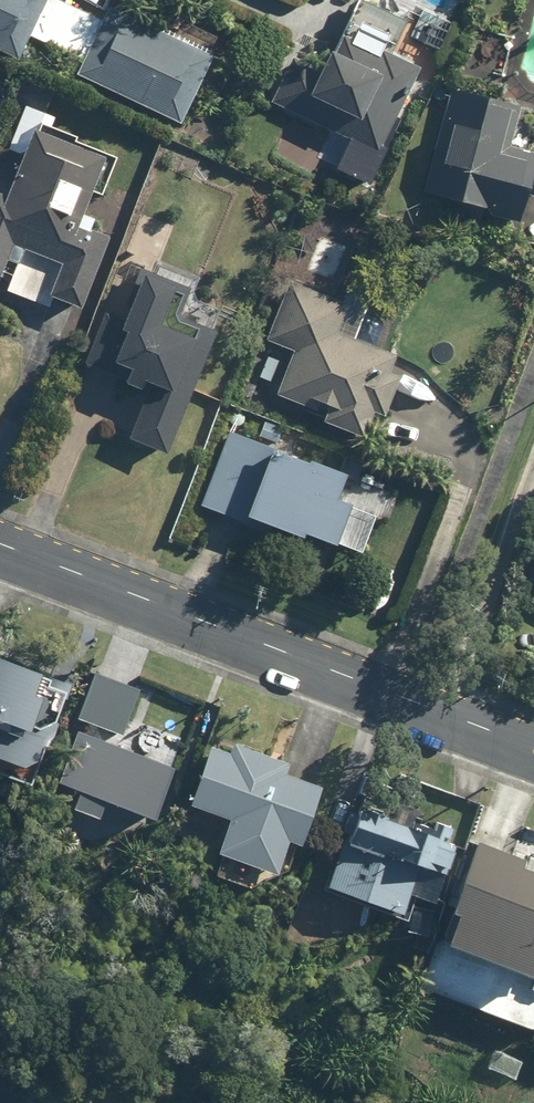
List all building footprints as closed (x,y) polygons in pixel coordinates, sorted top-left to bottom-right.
[(20,59),(48,0),(0,0),(0,49),(20,59)] [(110,5),(78,74),(184,123),(216,53),(110,5)] [(294,54),(272,101),(352,138),(338,167),(373,183),(427,67),(343,29),(325,69),(294,54)] [(425,190),(532,218),(533,211),(533,150),(512,144),(523,103),(453,85),(425,190)] [(37,128),(11,195),(0,191),(0,275),(3,276),(16,244),(64,263),(52,294),(86,307),(113,236),(82,224),(109,156),(37,128)] [(132,438),(171,453),(219,330),(182,316),(193,287),(143,268),(123,317),(106,311),(85,364),(151,389),(132,438)] [(295,350),(278,394),(327,413),(324,420),(367,437),(377,411),(388,415),(404,374),(393,370),(400,354),(340,331),(351,303),(291,280),(268,340),(295,350)] [(350,474),(229,430),(202,504),(306,541),(309,532),(340,543),(355,502),(342,497),(350,474)] [(0,652),(0,753),(25,763),(39,756),(45,742),(50,744),(74,680),(0,652)] [(141,687),(95,670),(78,716),(124,733),(141,687)] [(176,764),(79,728),(60,779),(81,786),(75,804),(102,814),(108,797),(157,815),(176,764)] [(231,750),(212,743),(192,801),(230,814),(219,848),(278,868),(289,834),(304,839),(324,782),(287,769),(290,759),(234,740),(231,750)] [(357,801),(328,882),(405,909),(422,861),(447,870),(459,837),(357,801)] [(479,839),(444,939),(533,971),(533,858),(479,839)]
